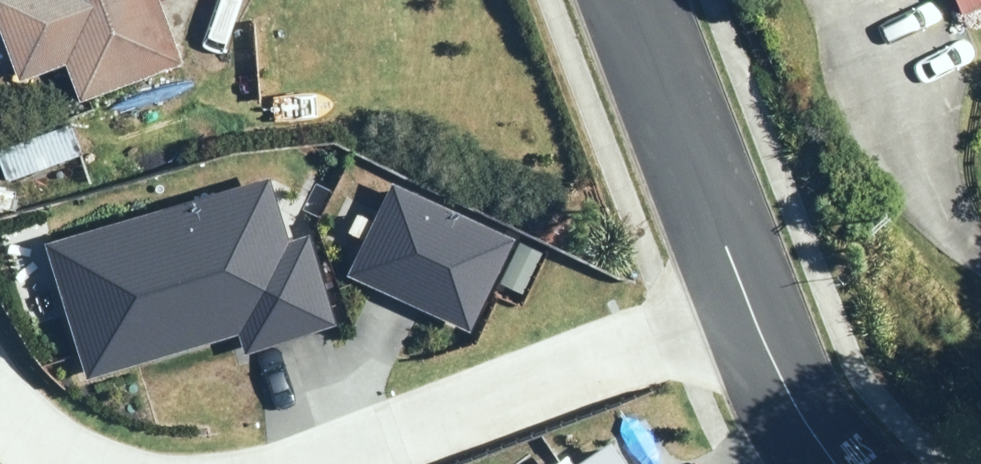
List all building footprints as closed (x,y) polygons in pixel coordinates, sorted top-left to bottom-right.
[(21,80),(67,62),(83,103),(186,64),(162,0),(0,0),(0,25),(21,80)] [(964,15),(980,7),(980,0),(958,0),(964,15)]
